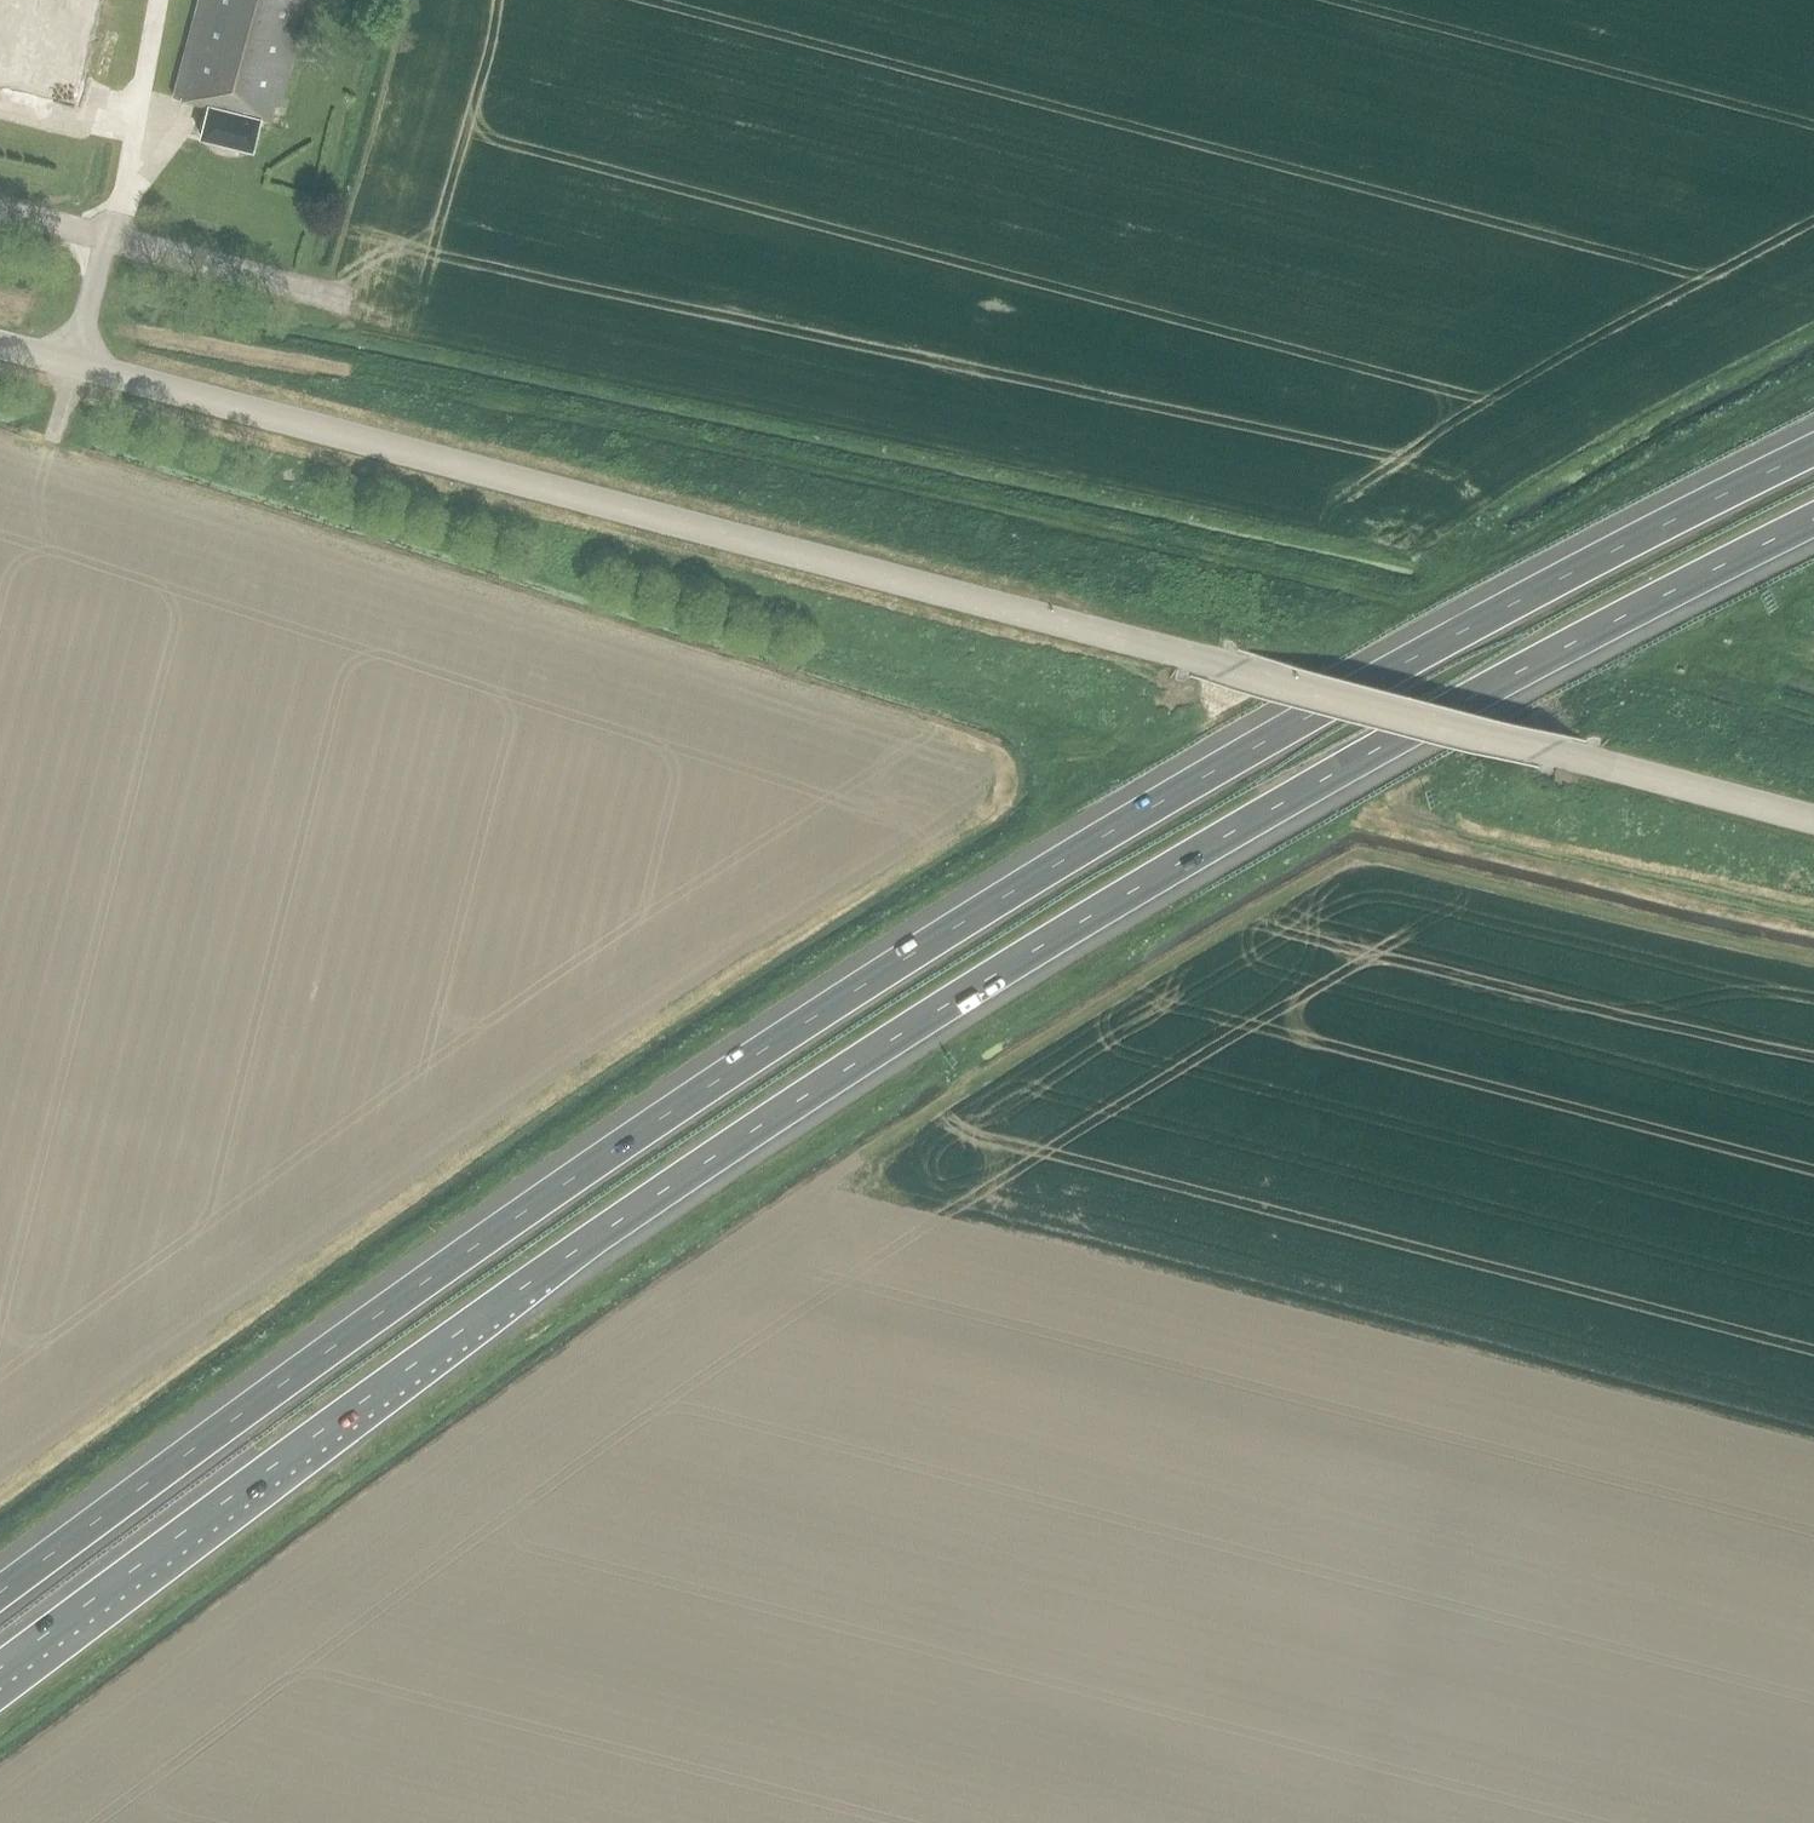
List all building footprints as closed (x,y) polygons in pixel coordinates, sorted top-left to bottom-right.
[(84,76),(105,0),(0,0),(0,53),(84,76)] [(308,0),(199,0),(174,96),(209,106),(201,137),(253,150),(261,119),(271,122),(276,106),(281,107),(308,0)]
